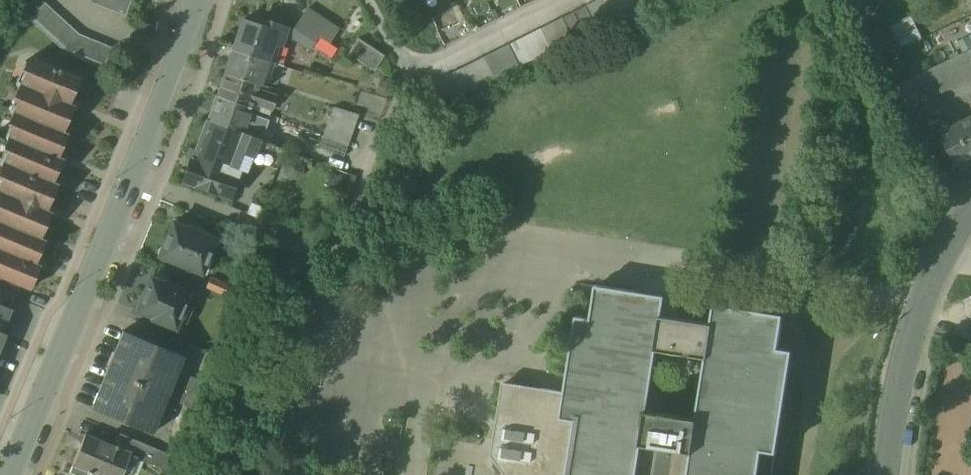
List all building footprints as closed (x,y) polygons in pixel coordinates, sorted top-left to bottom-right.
[(79,34),(42,0),(8,0),(64,50),(71,55),(103,68),(112,47),(79,34)] [(92,3),(125,16),(131,0),(90,0),(92,3)] [(610,0),(599,0),(597,1),(608,24),(619,18),(610,0)] [(619,18),(630,13),(624,0),(610,0),(619,18)] [(638,0),(624,0),(630,13),(641,7),(638,0)] [(608,24),(597,1),(587,6),(598,29),(608,24)] [(596,29),(585,7),(575,12),(586,34),(596,29)] [(308,8),(293,32),(292,34),(293,37),(294,39),(310,49),(319,36),(330,43),(339,29),(308,8)] [(585,35),(573,13),(563,18),(574,40),(585,35)] [(911,16),(890,27),(901,50),(923,39),(911,16)] [(287,27),(261,18),(259,24),(244,19),(233,50),(267,62),(275,39),(283,41),(287,27)] [(562,19),(551,24),(562,46),(573,41),(562,19)] [(551,24),(539,30),(550,52),(562,46),(551,24)] [(941,36),(952,59),(970,50),(970,41),(963,25),(941,36)] [(550,52),(539,30),(529,35),(540,57),(550,52)] [(540,57),(529,35),(518,40),(529,62),(540,57)] [(384,55),(358,38),(347,54),(373,71),(384,55)] [(529,62),(518,40),(507,46),(518,68),(529,62)] [(507,46),(482,58),(493,81),(518,68),(507,46)] [(267,62),(233,50),(225,73),(259,85),(267,62)] [(899,85),(910,108),(970,79),(970,50),(952,59),(899,85)] [(21,112),(63,131),(72,111),(74,111),(78,101),(72,98),(81,76),(34,57),(25,61),(31,75),(28,84),(20,81),(16,83),(25,103),(21,112)] [(493,81),(482,58),(471,64),(483,87),(494,81),(493,81)] [(483,87),(471,64),(461,69),(473,92),(483,87)] [(473,92),(461,69),(451,74),(462,97),(473,92)] [(259,85),(225,73),(217,97),(251,109),(253,103),(272,110),(277,96),(258,89),(259,85)] [(451,74),(440,79),(452,102),(462,97),(451,74)] [(452,102),(440,79),(429,85),(440,108),(452,102)] [(251,109),(217,97),(209,121),(242,134),(242,133),(244,128),(250,130),(255,117),(249,115),(251,109)] [(359,114),(335,107),(330,122),(354,130),(359,114)] [(63,131),(21,112),(14,109),(11,111),(19,130),(16,138),(10,135),(6,136),(14,155),(10,163),(53,181),(61,164),(62,165),(67,154),(60,151),(68,133),(63,131)] [(940,134),(957,166),(970,158),(970,118),(940,134)] [(209,121),(194,161),(190,160),(183,181),(230,197),(241,168),(230,164),(237,144),(252,149),(254,149),(258,139),(242,133),(242,134),(209,121)] [(354,130),(330,122),(325,135),(349,144),(354,130)] [(349,144),(325,135),(320,148),(345,156),(349,144)] [(285,149),(258,139),(254,149),(252,149),(249,158),(277,169),(285,149)] [(10,163),(4,161),(0,162),(9,182),(5,191),(0,189),(0,204),(2,210),(0,216),(0,220),(41,237),(49,217),(51,218),(55,207),(49,205),(58,183),(53,181),(10,163)] [(0,220),(0,276),(30,289),(38,270),(40,271),(44,260),(38,258),(45,239),(41,237),(0,220)] [(215,239),(173,221),(163,244),(161,245),(159,247),(158,251),(158,253),(159,255),(161,257),(163,258),(165,258),(168,258),(204,273),(210,259),(207,258),(215,239)] [(189,294),(149,277),(139,299),(137,300),(136,301),(134,303),(134,304),(133,306),(133,308),(134,310),(135,311),(137,313),(140,314),(143,313),(144,313),(152,316),(152,318),(174,328),(177,321),(185,324),(193,304),(186,301),(189,294)] [(686,321),(661,317),(664,296),(630,291),(596,286),(591,319),(577,316),(568,374),(566,384),(565,392),(503,383),(492,456),(506,474),(772,474),(792,350),(778,348),(781,327),(783,314),(715,304),(711,324),(686,321)] [(0,291),(0,304),(10,308),(14,297),(0,291)] [(0,304),(0,346),(5,333),(4,333),(6,329),(2,327),(10,308),(0,304)] [(108,369),(169,394),(185,355),(123,330),(108,369)] [(169,394),(108,369),(92,409),(153,433),(169,394)] [(85,434),(69,472),(76,474),(86,474),(87,472),(95,474),(120,474),(130,453),(85,434)] [(143,443),(137,457),(179,474),(185,474),(187,461),(143,443)]
